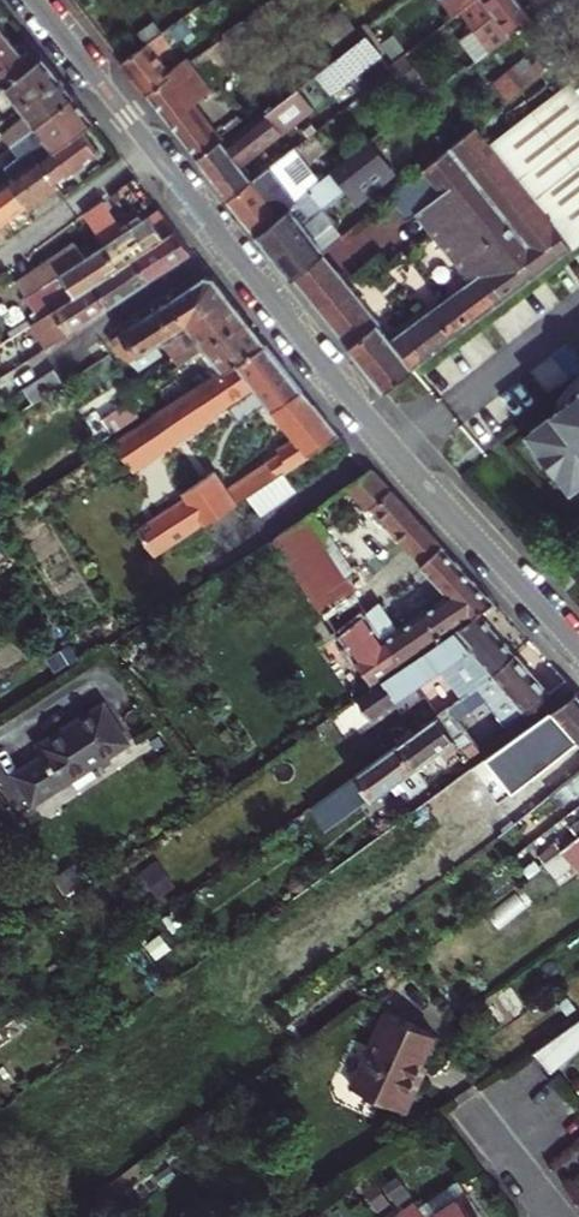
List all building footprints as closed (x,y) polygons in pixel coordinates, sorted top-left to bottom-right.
[(453,14),(458,10),(470,0),(441,0),(453,14)] [(488,48),(528,15),(517,0),(470,0),(458,10),(475,32),(488,48)] [(341,9),(321,25),(332,39),(352,23),(341,9)] [(168,28),(178,42),(193,31),(182,17),(168,28)] [(141,30),(150,42),(163,32),(154,21),(141,30)] [(14,47),(0,30),(0,59),(14,47)] [(150,42),(121,64),(145,95),(169,76),(154,58),(171,44),(163,32),(150,42)] [(474,59),(488,48),(475,32),(462,43),(474,59)] [(390,66),(366,36),(350,48),(365,66),(377,81),(392,70),(390,66)] [(394,37),(383,46),(394,59),(405,50),(394,37)] [(4,88),(30,67),(22,58),(14,47),(0,59),(0,91),(4,88)] [(350,48),(297,90),(311,109),(365,66),(350,48)] [(419,103),(434,92),(404,55),(390,66),(392,70),(400,79),(419,103)] [(20,109),(57,78),(48,67),(41,58),(30,67),(4,88),(0,91),(0,125),(20,109)] [(169,76),(145,95),(196,160),(221,141),(192,105),(211,89),(188,61),(169,76)] [(8,147),(16,141),(17,143),(35,129),(73,98),(65,89),(57,78),(20,109),(25,116),(0,134),(0,136),(8,147)] [(385,392),(578,243),(578,84),(575,78),(497,135),(503,145),(495,151),(475,125),(380,205),(387,213),(423,185),(427,190),(438,182),(444,191),(420,209),(472,280),(425,316),(400,336),(391,343),(340,272),(308,296),(385,392)] [(385,91),(405,115),(419,103),(413,96),(400,79),(385,91)] [(311,109),(297,90),(225,146),(201,166),(214,182),(227,199),(251,180),(241,166),(311,109)] [(4,171),(12,182),(36,164),(82,132),(93,123),(83,110),(73,98),(35,129),(17,143),(16,141),(8,147),(19,161),(4,171)] [(82,132),(36,164),(53,187),(99,151),(82,132)] [(221,141),(196,160),(199,164),(201,166),(225,146),(223,144),(221,141)] [(325,252),(342,237),(324,210),(348,190),(362,207),(399,177),(371,142),(321,182),(316,186),(298,202),(256,235),(291,280),(293,278),(325,252)] [(316,186),(321,182),(293,147),(269,166),(298,202),(316,186)] [(0,191),(0,227),(6,222),(8,226),(36,205),(33,201),(53,187),(36,164),(12,182),(0,191)] [(251,180),(227,199),(256,235),(298,202),(269,166),(268,167),(251,180)] [(84,214),(87,219),(107,205),(103,200),(84,214)] [(106,245),(104,247),(117,267),(134,255),(175,227),(159,207),(125,231),(107,205),(87,219),(106,245)] [(134,255),(150,280),(193,251),(175,227),(134,255)] [(117,267),(104,247),(98,251),(87,258),(74,240),(16,280),(42,317),(53,310),(67,300),(95,282),(117,267)] [(293,278),(308,296),(340,272),(325,252),(293,278)] [(111,305),(150,280),(134,255),(117,267),(95,282),(111,305)] [(348,266),(340,272),(391,343),(400,336),(394,328),(348,266)] [(219,284),(211,273),(166,303),(184,326),(228,295),(219,284)] [(95,282),(67,300),(53,310),(69,333),(111,305),(95,282)] [(203,350),(246,318),(237,306),(228,295),(184,326),(187,328),(203,350)] [(184,326),(166,303),(158,308),(174,332),(184,326)] [(158,308),(111,340),(122,357),(129,364),(154,346),(174,332),(158,308)] [(419,309),(394,328),(400,336),(425,316),(419,309)] [(42,317),(13,337),(30,361),(69,333),(53,310),(42,317)] [(190,360),(205,380),(218,371),(220,374),(220,375),(266,344),(245,318),(203,350),(190,360)] [(203,350),(187,328),(164,345),(180,367),(182,366),(189,361),(203,350)] [(182,498),(201,528),(206,525),(217,541),(244,524),(233,506),(338,437),(326,421),(314,405),(284,427),(294,441),(281,449),(284,453),(224,492),(186,433),(252,389),(272,414),(302,390),(266,344),(220,375),(220,374),(111,446),(126,469),(151,454),(182,498)] [(160,355),(154,346),(129,364),(137,371),(160,355)] [(61,385),(52,373),(19,394),(29,408),(61,385)] [(143,395),(133,382),(119,391),(130,406),(134,404),(144,397),(143,395)] [(578,485),(578,389),(530,428),(553,457),(577,487),(578,485)] [(272,414),(284,427),(314,405),(302,390),(272,414)] [(117,438),(141,422),(130,406),(127,403),(104,419),(117,438)] [(369,471),(273,542),(325,619),(356,597),(354,594),(330,560),(316,540),(322,536),(316,529),(356,502),(366,513),(372,509),(407,547),(425,531),(397,501),(369,471)] [(201,528),(182,498),(133,533),(152,561),(201,528)] [(418,566),(440,546),(425,531),(407,547),(403,550),(418,566)] [(465,619),(467,622),(478,614),(492,603),(440,546),(418,566),(445,596),(396,632),(381,611),(370,619),(338,639),(371,688),(465,619)] [(339,554),(330,560),(354,594),(364,588),(339,554)] [(552,575),(568,593),(578,585),(562,567),(552,575)] [(338,639),(370,619),(356,597),(325,619),(338,639)] [(441,671),(461,699),(477,687),(494,675),(517,658),(478,614),(467,622),(465,619),(381,680),(383,683),(357,702),(371,721),(441,671)] [(549,694),(517,658),(494,675),(477,687),(461,699),(450,707),(453,711),(462,723),(466,728),(475,721),(479,727),(497,714),(506,727),(549,694)] [(454,804),(469,794),(483,813),(578,742),(578,697),(573,691),(442,787),(454,804)] [(400,743),(415,765),(466,728),(462,723),(453,711),(450,707),(415,732),(400,743)] [(48,766),(23,783),(32,797),(42,810),(92,776),(100,778),(115,767),(116,760),(131,750),(105,711),(88,722),(92,729),(79,737),(75,733),(41,756),(48,766)] [(400,743),(397,746),(412,767),(415,765),(400,743)] [(397,746),(315,804),(330,826),(389,784),(397,778),(405,788),(410,794),(427,781),(421,773),(415,765),(412,767),(397,746)] [(561,807),(578,793),(578,769),(550,793),(561,807)] [(389,784),(396,794),(405,788),(397,778),(389,784)] [(514,824),(514,825),(528,843),(545,831),(531,810),(514,824)] [(562,851),(575,868),(578,872),(578,838),(562,851)] [(539,855),(545,864),(562,851),(556,843),(539,855)] [(562,851),(545,864),(558,880),(575,868),(562,851)] [(522,871),(527,877),(540,868),(535,861),(522,871)] [(531,910),(517,893),(488,914),(501,933),(531,910)] [(568,996),(554,1005),(564,1019),(578,1009),(568,996)] [(441,1036),(384,1009),(353,1086),(409,1113),(427,1069),(441,1036)] [(578,1055),(578,1022),(534,1053),(552,1075),(578,1055)] [(398,1176),(384,1185),(398,1206),(413,1196),(398,1176)] [(390,1203),(374,1181),(363,1188),(379,1212),(390,1203)] [(399,1215),(400,1216),(481,1216),(454,1181),(418,1208),(414,1204),(399,1215)]
